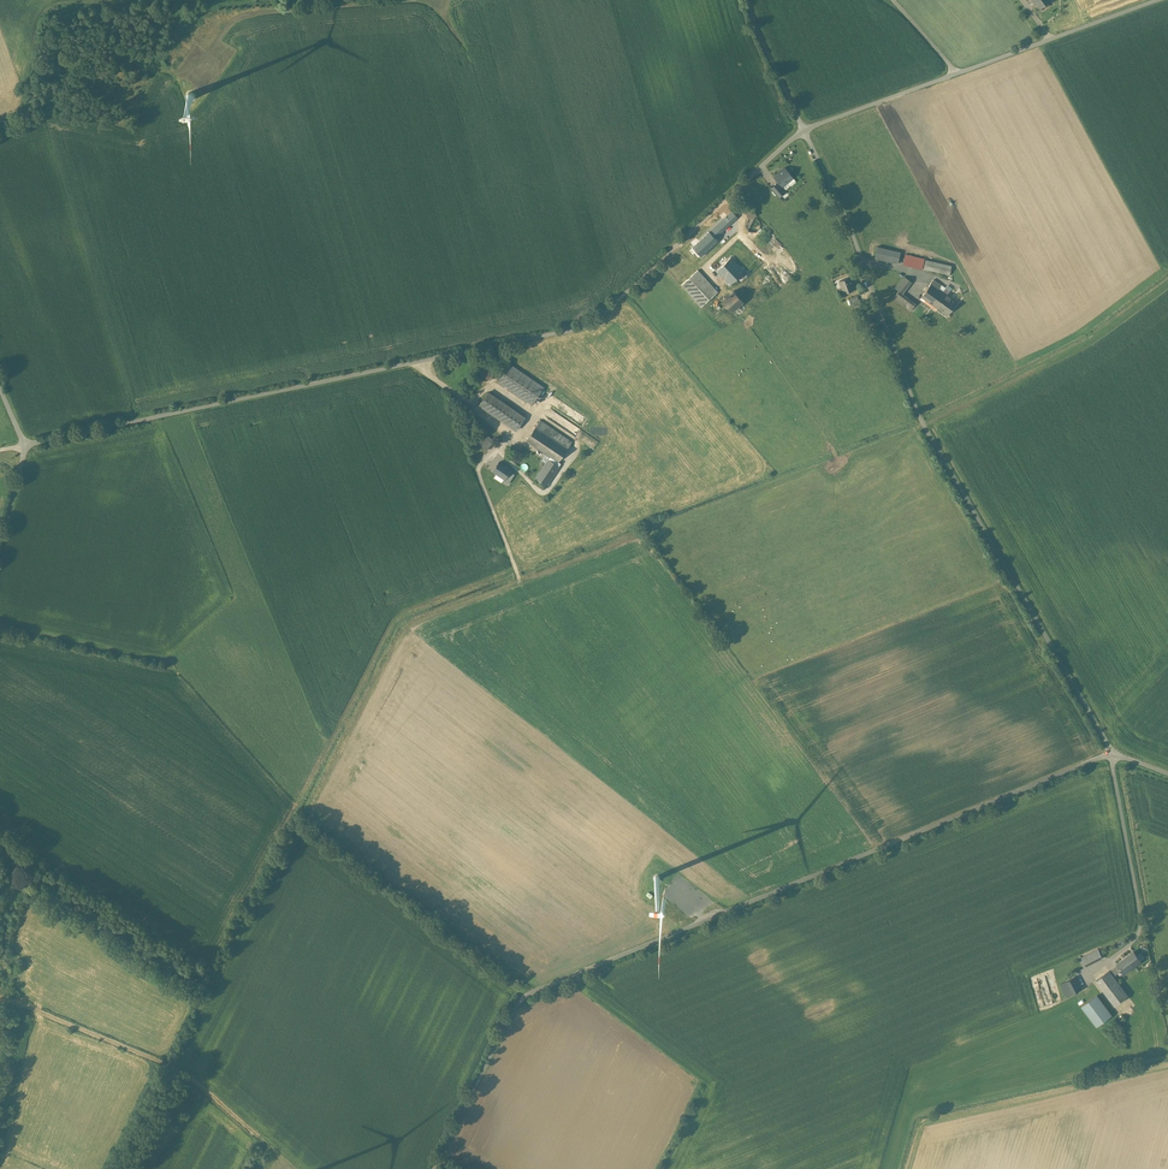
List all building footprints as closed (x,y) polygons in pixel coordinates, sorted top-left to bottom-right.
[(1033,1),(1034,1),(1040,9),(1049,2),(1047,0),(1032,0),(1033,1)] [(793,177),(785,169),(775,178),(782,186),(793,177)] [(784,193),(777,184),(772,188),(780,197),(784,193)] [(732,211),(714,228),(719,234),(737,218),(732,211)] [(751,212),(752,232),(760,231),(759,217),(757,217),(757,212),(751,212)] [(719,234),(714,228),(710,232),(715,237),(719,234)] [(710,232),(693,247),(701,255),(718,240),(715,237),(710,232)] [(841,242),(831,247),(834,253),(838,262),(849,257),(841,242)] [(830,246),(825,249),(828,256),(834,253),(831,247),(830,246)] [(901,252),(877,247),(875,258),(898,264),(901,252)] [(925,260),(905,255),(903,265),(922,269),(925,260)] [(744,271),(731,257),(717,270),(730,284),(744,271)] [(952,266),(926,260),(924,269),(950,275),(952,266)] [(698,270),(681,285),(702,307),(718,292),(698,270)] [(905,277),(896,288),(899,291),(890,302),(907,315),(916,304),(903,293),(912,282),(905,277)] [(849,278),(839,281),(844,293),(855,289),(853,284),(852,284),(849,278)] [(943,287),(934,280),(922,296),(937,308),(946,294),(941,290),(943,287)] [(734,290),(723,300),(733,311),(744,301),(736,292),(734,290)] [(946,294),(937,308),(947,315),(957,302),(946,294)] [(857,297),(849,299),(852,307),(860,304),(857,297)] [(544,388),(508,363),(496,381),(531,406),(544,388)] [(524,418),(488,393),(479,406),(515,431),(524,418)] [(572,442),(540,420),(526,440),(550,456),(555,460),(558,462),(572,442)] [(485,433),(476,442),(486,451),(494,441),(485,433)] [(550,456),(535,478),(545,485),(557,467),(553,464),(555,460),(550,456)] [(510,471),(511,469),(500,462),(493,471),(497,473),(494,478),(502,483),(503,480),(508,484),(515,474),(510,471)] [(1098,950),(1082,958),(1086,966),(1102,958),(1098,950)] [(1133,951),(1118,962),(1119,964),(1122,968),(1126,974),(1142,963),(1133,951)] [(1112,975),(1121,969),(1122,968),(1119,964),(1109,971),(1112,975)] [(1121,969),(1112,975),(1119,984),(1127,978),(1121,969)] [(1097,980),(1115,1005),(1127,996),(1119,984),(1112,975),(1109,971),(1097,980)] [(1082,989),(1075,977),(1066,982),(1072,994),(1082,989)] [(1100,1029),(1116,1017),(1101,997),(1085,1008),(1100,1029)]
